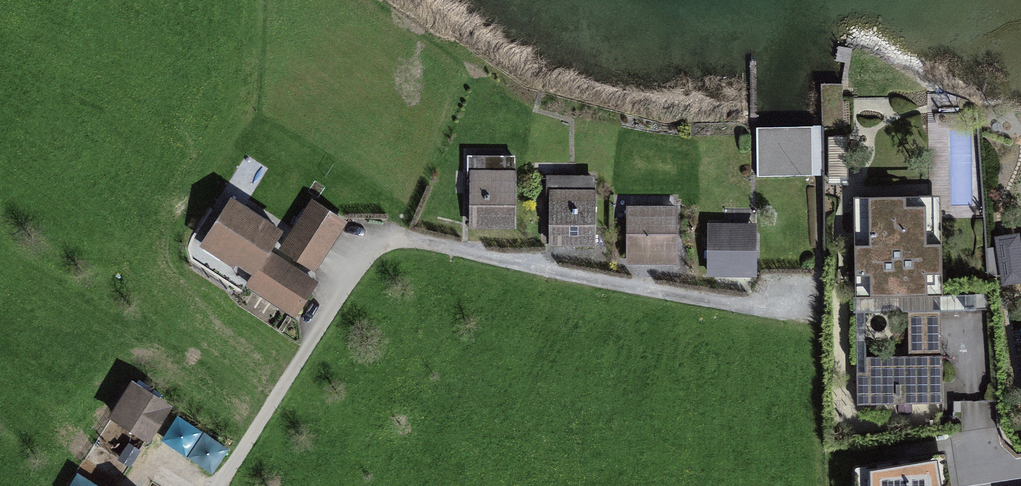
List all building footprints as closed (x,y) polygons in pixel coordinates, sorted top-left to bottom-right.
[(517,160),(467,160),(467,233),(517,233),(517,160)] [(599,181),(546,181),(546,252),(599,252),(599,181)] [(942,187),(860,187),(861,409),(943,408),(942,187)] [(229,202),(199,249),(253,283),(247,291),(293,320),(315,284),(271,256),(283,236),(229,202)] [(345,224),(312,204),(281,254),(314,275),(345,224)] [(678,211),(628,211),(628,269),(678,269),(678,211)] [(756,228),(710,228),(710,283),(756,283),(756,228)] [(1006,274),(1018,271),(1009,238),(997,241),(1006,274)] [(173,412),(134,387),(110,426),(148,451),(173,412)] [(202,428),(188,453),(213,467),(227,442),(202,428)] [(871,485),(941,485),(937,460),(871,472),(871,485)]
